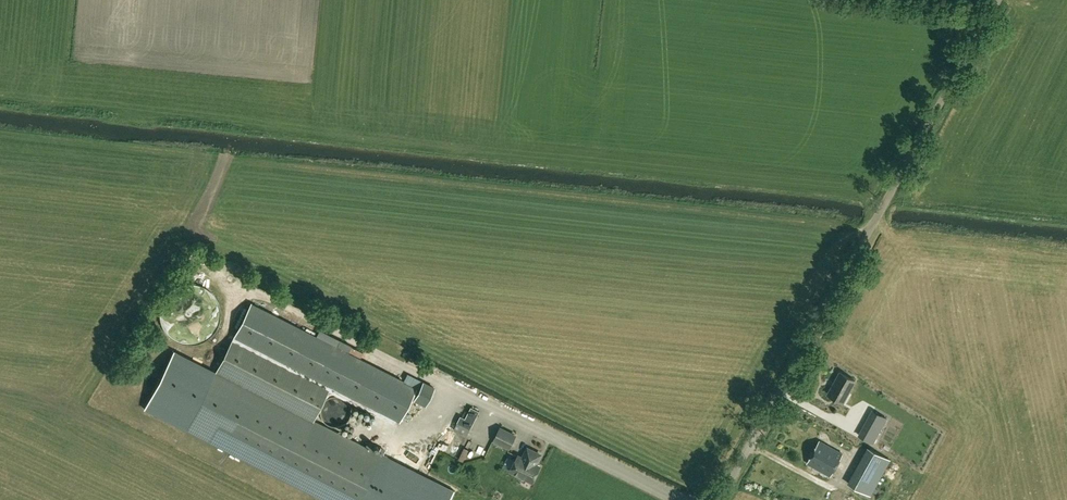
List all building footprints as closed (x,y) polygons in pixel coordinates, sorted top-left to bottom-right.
[(212,283),(149,406),(332,499),(432,499),(439,487),(314,422),(331,390),(396,423),(398,421),(400,423),(411,399),(425,407),(436,388),(409,376),(406,385),(212,283)] [(844,403),(856,381),(840,372),(828,394),(844,403)] [(480,411),(471,407),(466,418),(461,416),(457,423),(471,430),(480,411)] [(876,437),(886,418),(873,411),(867,422),(874,426),(872,429),(870,433),(873,435),(876,437)] [(510,448),(516,436),(500,428),(494,440),(510,448)] [(820,441),(807,463),(831,476),(843,454),(820,441)] [(536,461),(537,461),(540,455),(528,448),(523,458),(518,456),(511,471),(533,482),(540,467),(534,464),(536,461)] [(891,460),(871,449),(850,485),(871,496),(891,460)]
